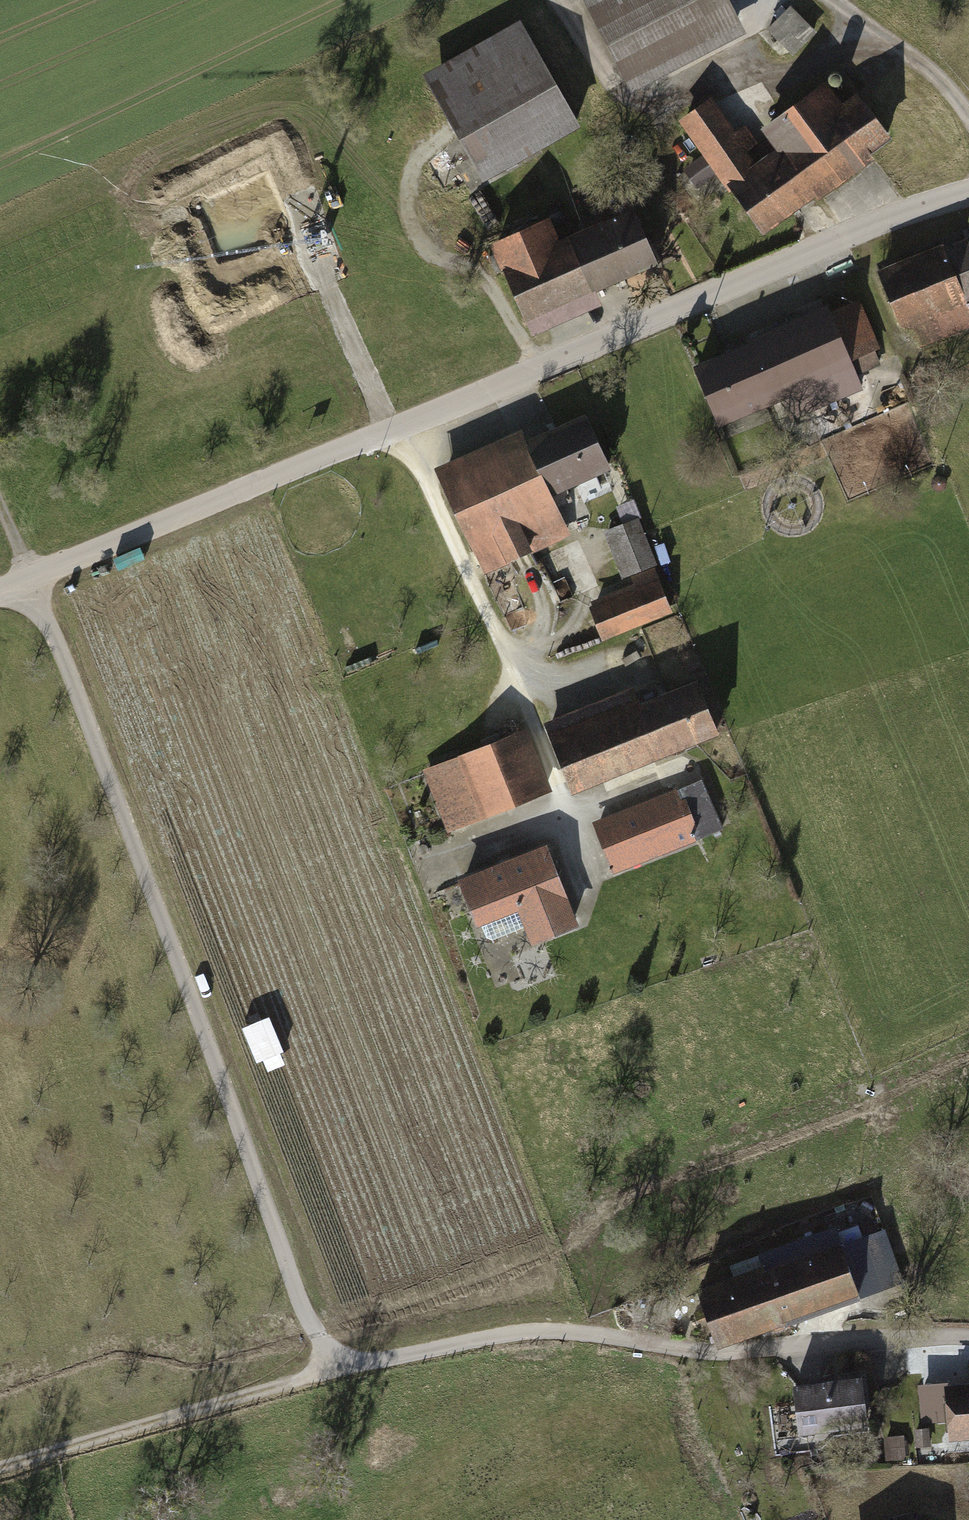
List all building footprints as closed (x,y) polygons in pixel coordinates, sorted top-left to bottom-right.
[(633,93),(746,37),(727,0),(586,0),(633,93)] [(793,3),(769,26),(795,51),(818,28),(793,3)] [(518,24),(422,78),(482,184),(578,130),(518,24)] [(769,28),(762,36),(782,56),(789,49),(769,28)] [(919,100),(900,75),(846,114),(826,86),(762,132),(778,153),(755,169),(711,110),(687,128),(762,231),(874,150),(898,182),(960,137),(928,93),(919,100)] [(546,225),(489,249),(528,343),(602,312),(596,298),(661,272),(638,217),(556,251),(546,225)] [(875,271),(907,352),(968,328),(968,315),(966,308),(968,306),(968,242),(945,251),(942,244),(875,271)] [(825,308),(689,367),(717,433),(781,406),(790,427),(865,395),(859,379),(884,368),(856,304),(828,316),(825,308)] [(829,449),(847,500),(910,477),(905,464),(929,455),(911,407),(854,428),(858,439),(829,449)] [(521,432),(433,471),(480,577),(566,539),(549,501),(609,474),(584,417),(526,443),(521,432)] [(596,640),(666,614),(634,526),(602,538),(621,590),(583,604),(596,640)] [(633,691),(547,725),(574,792),(716,736),(695,684),(639,706),(633,691)] [(527,733),(421,774),(444,834),(551,793),(527,733)] [(699,779),(590,825),(612,878),(721,831),(699,779)] [(545,845),(454,881),(474,930),(519,912),(532,947),(578,929),(545,845)] [(863,1290),(904,1277),(886,1223),(846,1235),(863,1290)] [(843,1246),(694,1295),(709,1341),(858,1293),(843,1246)] [(864,1375),(792,1384),(798,1432),(870,1423),(864,1375)] [(943,1382),(944,1439),(968,1438),(968,1381),(943,1382)] [(885,1457),(908,1457),(907,1437),(885,1437),(885,1457)] [(918,1508),(875,1519),(922,1519),(918,1508)]
